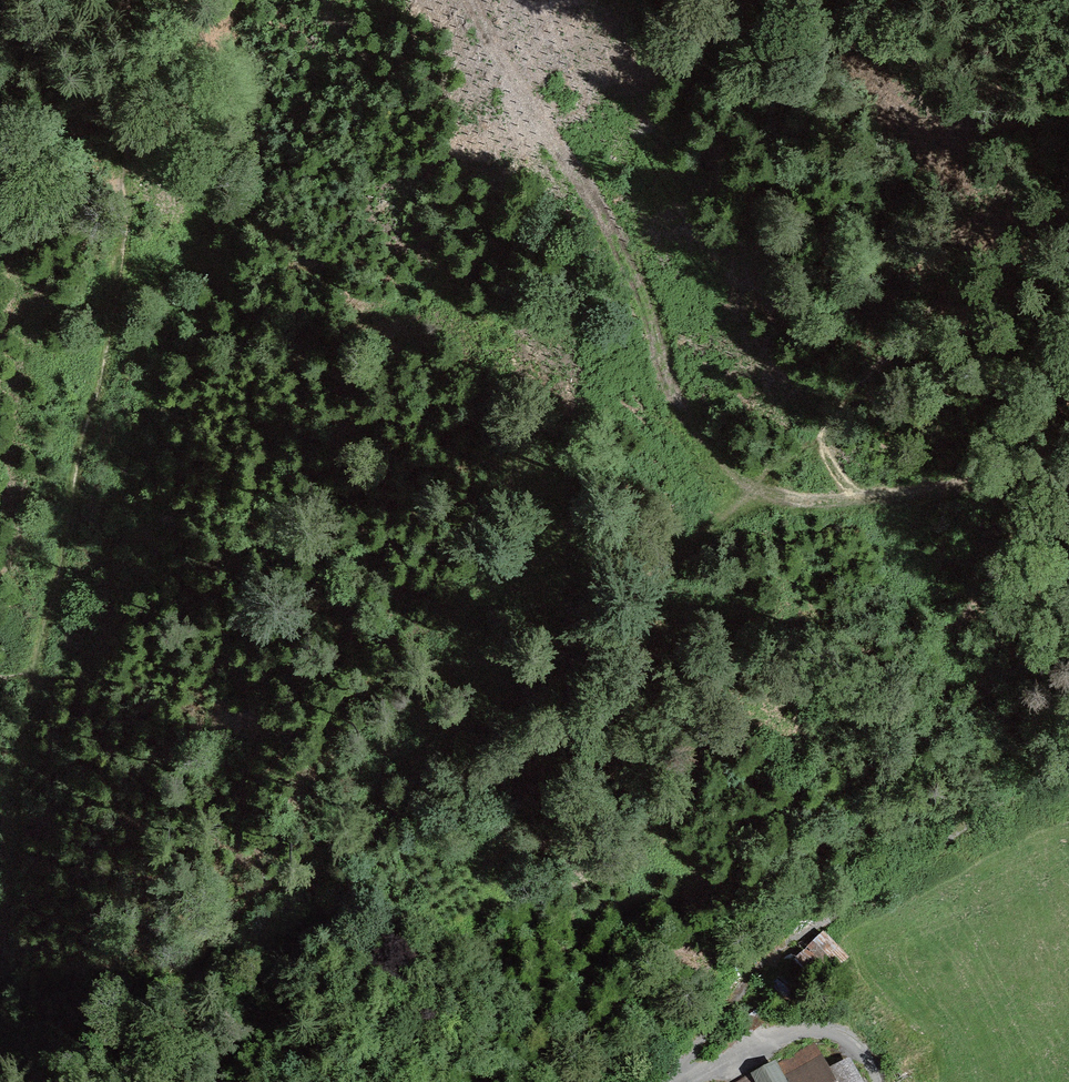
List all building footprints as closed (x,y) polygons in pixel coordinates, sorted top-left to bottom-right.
[(823,984),(852,957),(828,931),(798,958),(823,984)] [(823,1040),(746,1081),(847,1081),(823,1040)]
